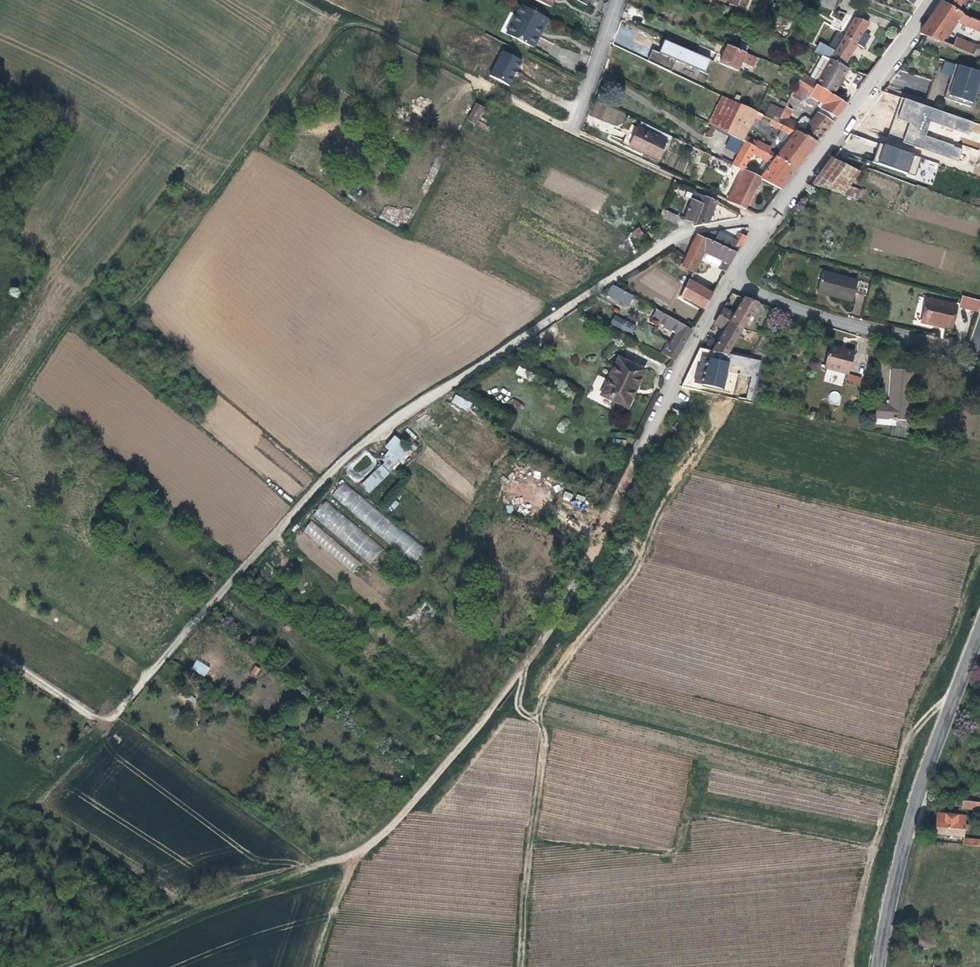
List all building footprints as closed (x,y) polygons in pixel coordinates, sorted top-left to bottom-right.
[(839,0),(819,0),(817,5),(835,11),(839,0)] [(943,3),(957,11),(964,0),(944,0),(943,3)] [(957,11),(943,3),(941,2),(920,33),(942,42),(956,22),(979,32),(979,22),(961,14),(957,11)] [(537,35),(541,27),(544,28),(548,19),(521,5),(512,23),(516,25),(511,36),(533,48),(539,36),(537,35)] [(840,34),(844,36),(831,59),(844,67),(856,44),(862,47),(869,36),(863,33),(869,23),(854,18),(846,33),(842,30),(840,34)] [(511,36),(516,25),(512,23),(506,34),(511,36)] [(978,45),(957,36),(953,47),(973,55),(978,45)] [(665,40),(659,54),(666,57),(668,53),(662,50),(666,41),(665,40)] [(652,51),(647,62),(671,72),(676,60),(681,62),(704,72),(710,60),(666,41),(662,50),(668,53),(666,57),(659,54),(652,51)] [(831,58),(835,48),(819,42),(815,51),(831,58)] [(738,50),(745,53),(747,47),(740,44),(738,50)] [(745,53),(738,50),(727,46),(723,56),(720,64),(737,71),(745,53)] [(490,76),(509,85),(514,76),(513,75),(515,70),(517,71),(522,61),(503,51),(490,76)] [(716,53),(713,61),(720,64),(723,56),(716,53)] [(813,83),(816,86),(832,96),(847,69),(844,67),(831,59),(822,56),(810,77),(807,76),(805,78),(813,83)] [(676,74),(681,62),(676,60),(671,72),(676,74)] [(955,64),(949,85),(933,80),(926,100),(941,105),(944,98),(971,107),(979,79),(979,72),(955,64)] [(801,76),(797,84),(791,94),(803,100),(806,94),(813,83),(805,78),(801,76)] [(816,86),(813,83),(806,94),(809,96),(816,86)] [(836,118),(846,105),(832,96),(816,86),(809,96),(820,102),(823,105),(821,108),(836,118)] [(740,105),(722,97),(709,123),(726,134),(740,105)] [(903,143),(959,159),(963,147),(926,136),(930,122),(979,136),(979,122),(901,98),(895,118),(909,122),(903,143)] [(590,116),(621,128),(627,112),(596,100),(590,116)] [(781,115),(783,112),(783,111),(770,104),(765,117),(770,119),(777,123),(781,115)] [(754,112),(754,111),(740,105),(726,134),(730,135),(745,142),(754,147),(756,142),(743,135),(751,118),(754,112)] [(486,109),(483,107),(482,109),(476,106),(468,123),(476,127),(486,109)] [(795,132),(817,143),(833,122),(836,118),(821,108),(811,121),(805,116),(801,118),(797,123),(787,118),(781,115),(777,123),(795,132)] [(762,116),(754,112),(751,118),(760,122),(762,116)] [(777,156),(776,157),(795,171),(817,143),(795,132),(777,123),(770,119),(768,123),(781,131),(777,137),(777,140),(785,145),(777,156)] [(631,124),(623,143),(658,159),(667,141),(631,124)] [(724,149),(737,155),(745,142),(730,135),(724,149)] [(757,140),(756,142),(754,147),(768,155),(769,152),(772,148),(757,140)] [(731,165),(741,170),(741,169),(743,170),(744,168),(752,154),(765,161),(759,168),(762,171),(758,177),(760,179),(781,190),(795,171),(776,157),(775,159),(768,155),(754,147),(745,142),(737,155),(731,165)] [(873,163),(876,164),(882,145),(879,144),(873,163)] [(921,157),(882,145),(876,164),(915,176),(921,157)] [(848,186),(859,171),(833,158),(812,185),(842,194),(848,186)] [(932,185),(940,164),(923,158),(915,179),(932,185)] [(760,179),(758,177),(751,174),(743,170),(741,169),(741,170),(726,201),(745,210),(760,179)] [(848,186),(842,194),(851,197),(854,188),(848,186)] [(861,191),(854,188),(851,197),(857,200),(861,191)] [(694,194),(686,192),(684,197),(692,200),(684,220),(694,223),(693,227),(709,224),(710,221),(713,222),(714,217),(711,216),(717,201),(694,192),(694,194)] [(678,216),(663,210),(660,217),(675,223),(678,216)] [(629,233),(635,242),(645,235),(639,227),(629,233)] [(737,233),(739,228),(702,233),(700,236),(736,254),(746,237),(737,233)] [(681,267),(694,273),(704,253),(707,254),(704,260),(719,267),(719,268),(726,272),(736,254),(700,236),(697,235),(695,238),(681,267)] [(650,297),(668,293),(656,287),(667,284),(672,287),(674,295),(681,283),(671,278),(660,281),(656,265),(649,267),(643,277),(646,289),(627,280),(623,281),(637,288),(637,291),(650,297)] [(818,290),(829,293),(828,295),(841,299),(852,301),(857,281),(822,272),(818,290)] [(681,297),(704,309),(713,294),(715,290),(711,288),(709,291),(689,281),(681,297)] [(870,284),(859,281),(856,293),(867,296),(870,284)] [(606,295),(628,307),(634,295),(612,283),(606,295)] [(979,311),(979,299),(962,296),(960,308),(979,312),(979,311)] [(752,301),(745,298),(734,315),(723,308),(719,315),(742,329),(757,303),(752,301)] [(924,309),(931,311),(933,300),(926,299),(924,309)] [(933,300),(931,311),(924,309),(921,322),(945,327),(952,329),(957,305),(933,300)] [(663,355),(674,361),(692,330),(656,309),(650,320),(675,334),(663,355)] [(614,315),(610,325),(632,333),(635,324),(614,315)] [(719,315),(715,323),(726,329),(725,331),(713,351),(727,354),(742,329),(719,315)] [(726,329),(715,323),(714,324),(725,331),(726,329)] [(830,346),(824,368),(848,374),(854,352),(845,350),(844,352),(841,351),(839,351),(840,348),(830,346)] [(630,390),(641,368),(620,359),(605,392),(617,398),(616,401),(629,406),(635,392),(630,390)] [(729,363),(708,359),(702,384),(723,389),(729,363)] [(531,381),(534,373),(518,366),(515,374),(531,381)] [(641,368),(630,390),(635,392),(645,371),(641,368)] [(888,406),(876,405),(875,418),(909,421),(914,371),(903,370),(891,369),(888,406)] [(834,391),(828,397),(835,403),(840,396),(834,391)] [(604,395),(616,401),(617,398),(605,392),(604,395)] [(456,394),(451,402),(467,412),(472,403),(456,394)] [(909,421),(875,418),(874,423),(909,426),(909,421)] [(369,493),(412,451),(396,434),(384,446),(391,454),(360,483),(369,493)] [(342,483),(331,497),(415,562),(425,548),(342,483)] [(562,499),(570,502),(573,494),(565,491),(562,499)] [(577,508),(585,499),(579,494),(571,503),(577,508)] [(313,515),(369,564),(383,549),(326,500),(313,515)] [(353,572),(361,562),(310,521),(302,531),(353,572)] [(204,677),(210,668),(197,659),(191,667),(204,677)] [(960,808),(973,810),(973,802),(960,801),(960,808)] [(967,816),(934,813),(933,824),(932,836),(962,838),(962,832),(965,833),(967,816)] [(926,941),(916,940),(915,948),(925,949),(926,941)]
